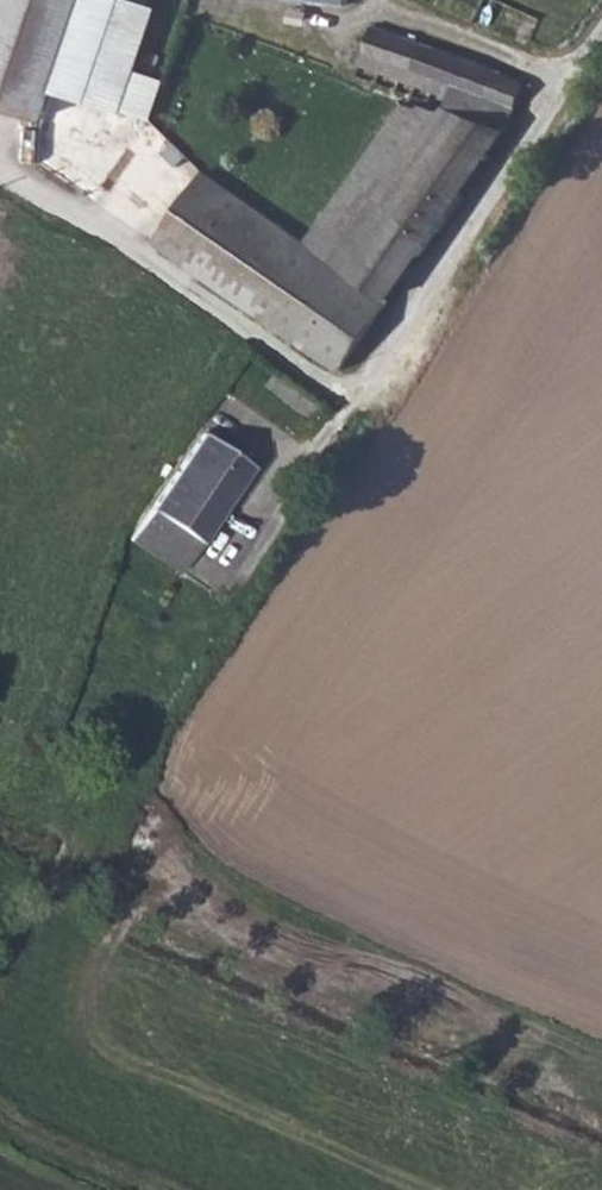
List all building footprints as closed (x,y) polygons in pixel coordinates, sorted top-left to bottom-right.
[(140,0),(4,0),(0,11),(0,101),(44,117),(54,88),(119,110),(155,5),(140,0)] [(351,5),(352,0),(262,0),(351,10),(351,5)] [(445,101),(502,140),(506,135),(522,90),(476,67),(378,36),(369,72),(447,97),(445,101)] [(355,287),(374,293),(369,309),(385,314),(394,300),(502,140),(445,101),(431,121),(400,103),(313,228),(345,250),(331,273),(355,287)] [(159,259),(338,382),(385,314),(369,309),(374,293),(355,287),(331,273),(345,250),(313,228),(300,248),(207,184),(159,259)] [(252,478),(204,444),(136,551),(183,584),(252,478)]
